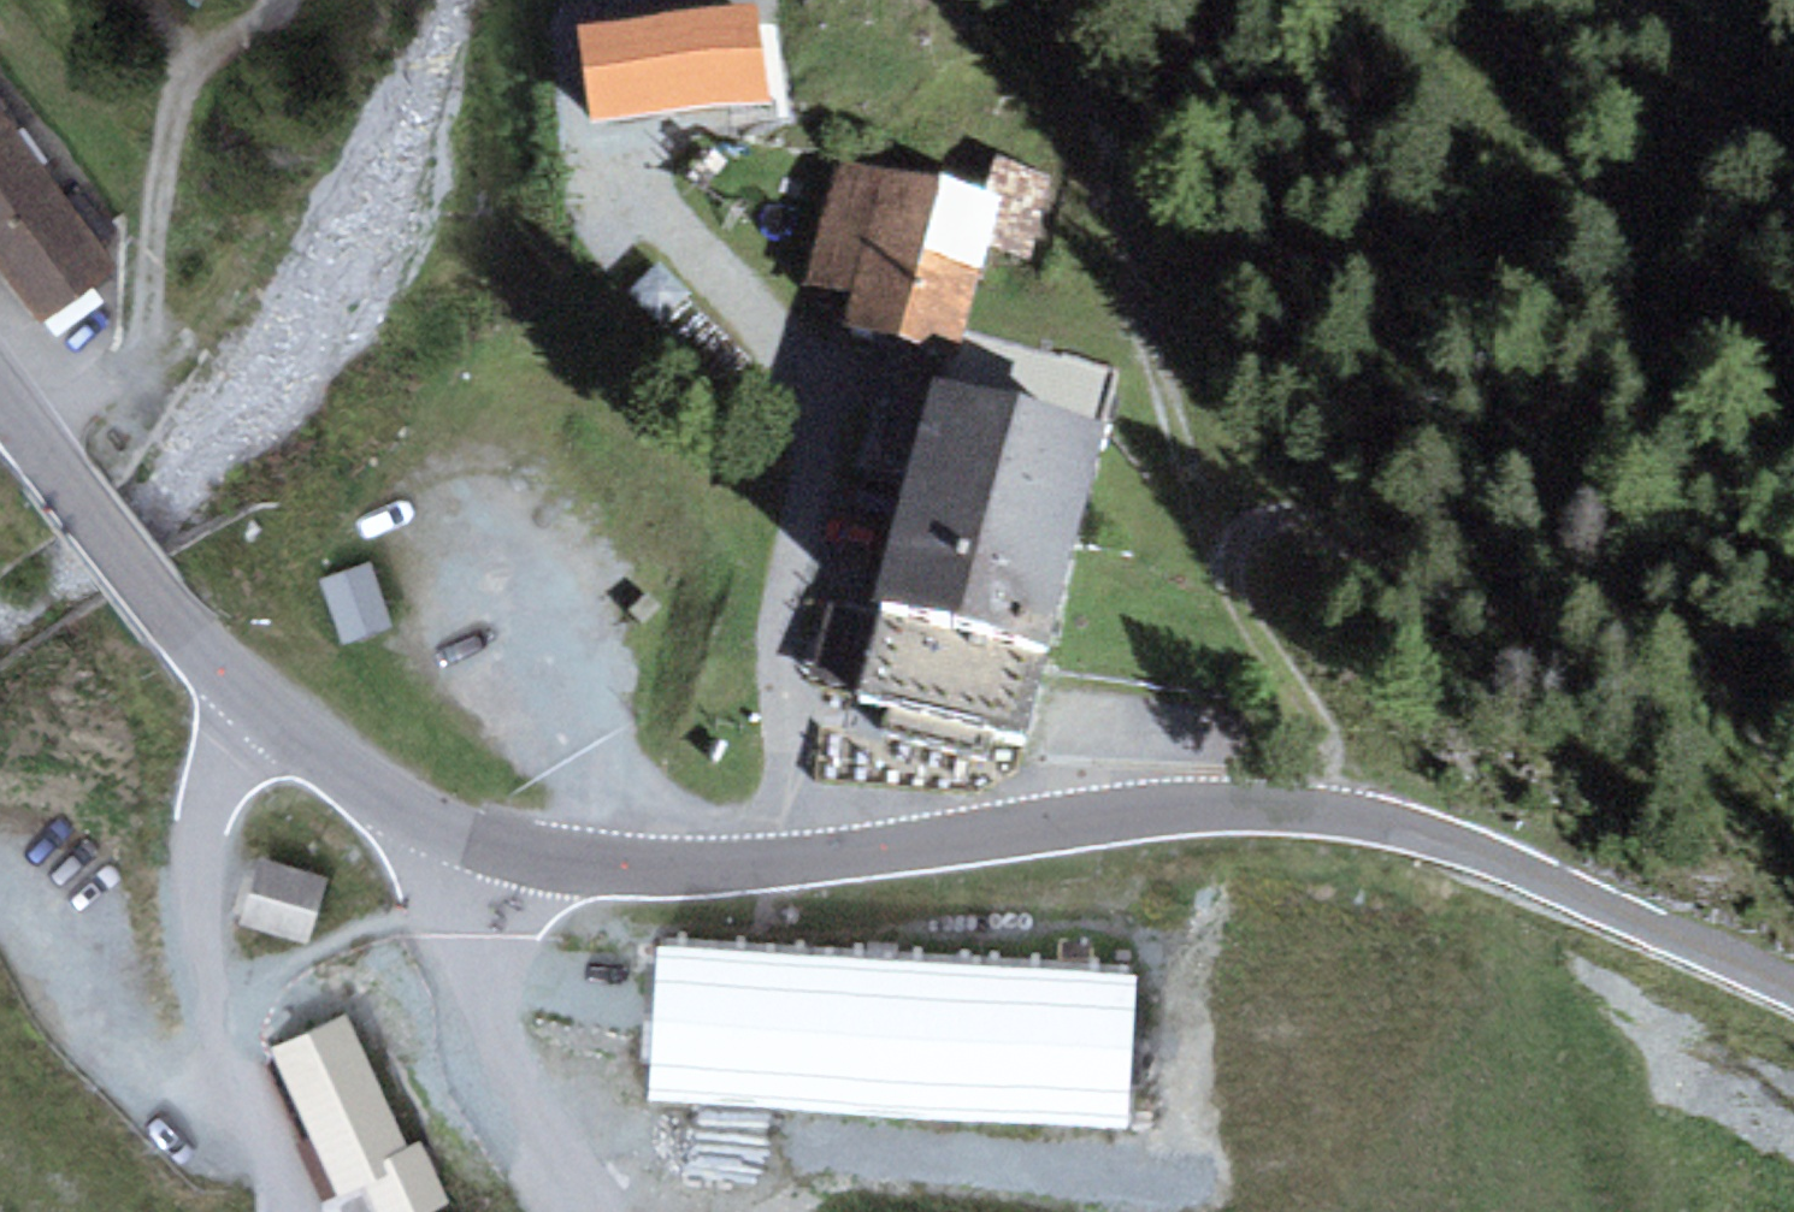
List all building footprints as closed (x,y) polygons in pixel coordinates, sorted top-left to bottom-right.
[(756,15),(576,45),(593,142),(773,112),(756,15)] [(41,322),(115,266),(0,114),(0,268),(41,322)] [(806,298),(856,310),(846,350),(940,374),(957,378),(967,337),(986,261),(933,247),(946,196),(839,167),(806,298)] [(946,196),(933,247),(986,261),(1033,273),(1056,183),(995,167),(985,206),(946,196)] [(940,374),(928,425),(1097,466),(1120,374),(967,337),(957,378),(940,374)] [(1110,469),(1097,466),(928,425),(872,656),(1037,697),(1053,701),(1110,469)] [(393,628),(369,562),(318,580),(342,646),(393,628)] [(1021,762),(1037,697),(872,656),(856,721),(1021,762)] [(331,880),(260,857),(237,927),(308,950),(331,880)] [(897,960),(657,947),(648,1101),(1129,1128),(1138,974),(897,960)] [(263,1048),(334,1194),(362,1180),(377,1211),(436,1211),(443,1209),(345,1008),(263,1048)]
